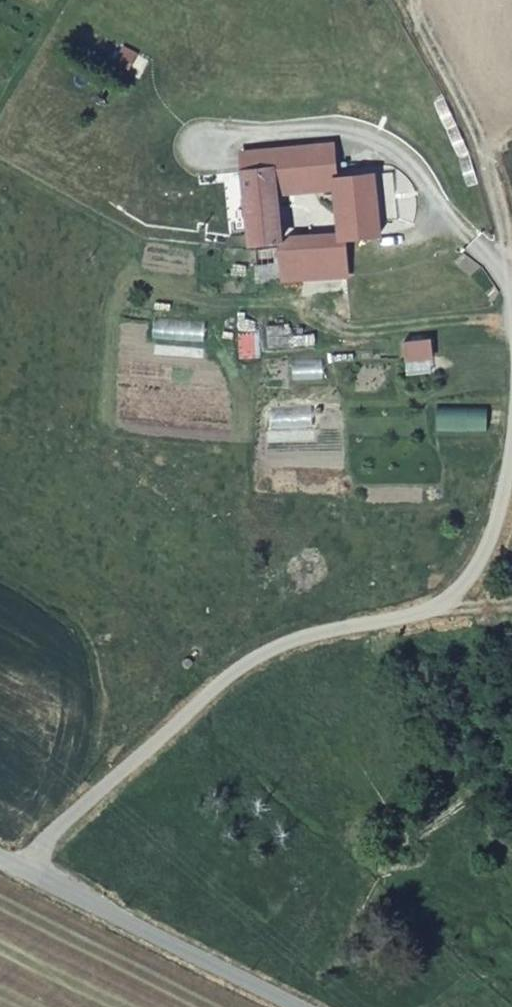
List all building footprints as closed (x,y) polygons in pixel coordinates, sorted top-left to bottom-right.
[(329,145),(285,150),(289,186),(274,189),(275,204),(323,198),(333,197),(332,178),(329,145)] [(285,150),(239,152),(248,240),(273,239),(278,239),(275,204),(274,189),(289,186),(285,150)] [(372,176),(376,215),(395,213),(391,174),(372,176)] [(337,234),(340,235),(377,230),(376,215),(372,176),(372,175),(332,178),(333,197),(323,198),(324,209),(336,207),(337,234)] [(336,251),(342,251),(340,235),(337,234),(312,236),(312,252),(336,251)] [(278,239),(273,239),(274,246),(276,261),(251,262),(253,281),(338,273),(336,251),(312,252),(312,236),(278,239)] [(430,338),(403,341),(405,358),(432,355),(430,338)]
